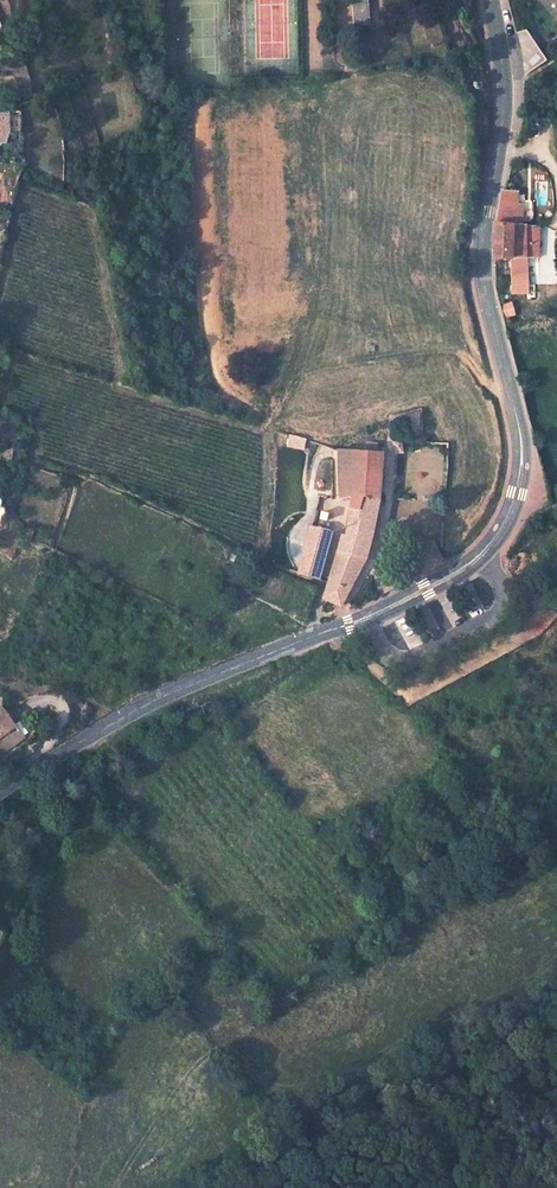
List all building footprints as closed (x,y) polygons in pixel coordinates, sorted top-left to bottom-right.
[(354,25),(371,23),(369,0),(352,0),(354,25)] [(556,20),(556,0),(541,0),(556,20)] [(523,30),(516,32),(520,49),(523,75),(544,62),(523,30)] [(0,116),(0,143),(4,143),(4,135),(20,135),(20,113),(3,116),(0,116)] [(518,192),(501,191),(496,221),(493,240),(495,258),(510,258),(512,224),(521,225),(521,224),(523,205),(517,205),(518,192)] [(538,225),(521,224),(521,225),(512,224),(510,258),(511,258),(526,257),(538,257),(538,225)] [(526,257),(511,258),(512,274),(526,274),(526,257)] [(307,439),(293,434),(290,445),(303,449),(307,439)] [(366,450),(339,448),(340,498),(352,496),(351,506),(346,534),(343,533),(328,583),(324,597),(340,605),(365,558),(374,526),(379,495),(381,468),(385,468),(386,447),(377,446),(377,443),(367,442),(366,450)] [(332,531),(310,525),(298,572),(318,579),(332,531)] [(237,554),(235,561),(242,564),(245,558),(237,554)] [(533,581),(532,588),(541,590),(542,583),(533,581)] [(10,746),(19,759),(33,750),(23,736),(2,706),(0,707),(0,753),(10,746)]
